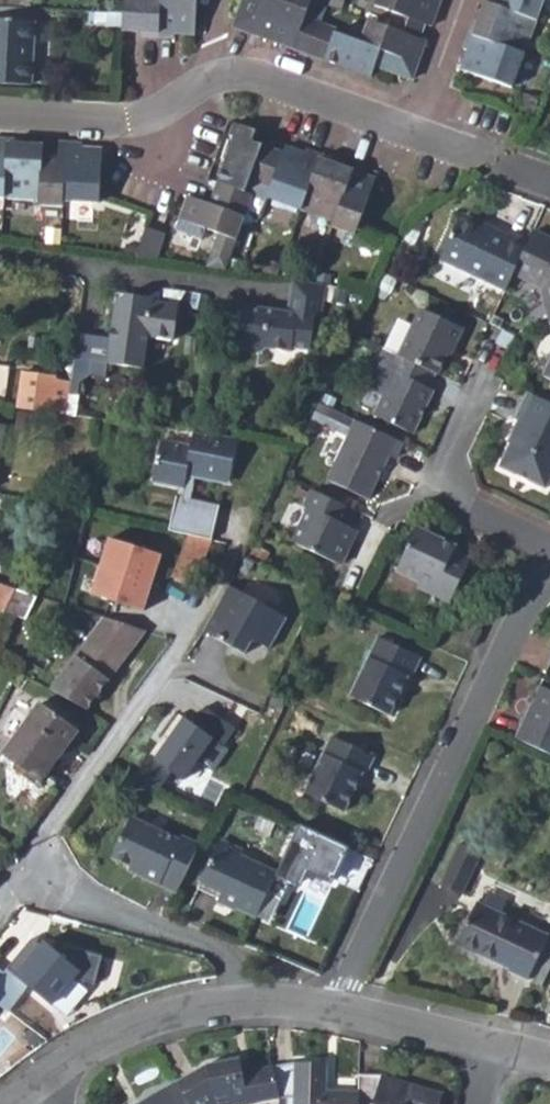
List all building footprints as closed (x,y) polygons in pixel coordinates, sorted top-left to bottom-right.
[(157,36),(159,0),(122,0),(121,12),(121,24),(121,30),(137,31),(139,35),(157,36)] [(157,36),(175,37),(175,33),(195,34),(197,0),(159,0),(157,36)] [(261,0),(242,0),(233,26),(249,32),(261,0)] [(249,32),(273,41),(288,0),(261,0),(249,32)] [(285,46),(322,60),(334,32),(336,28),(305,16),(311,0),(288,0),(273,41),(285,46)] [(430,0),(375,0),(373,4),(393,11),(387,26),(419,37),(425,23),(430,26),(439,4),(430,0)] [(484,2),(536,20),(543,0),(485,0),(484,2)] [(474,18),(468,33),(524,53),(536,20),(484,2),(478,19),(474,18)] [(360,41),(374,46),(382,23),(368,18),(360,41)] [(29,83),(34,22),(0,21),(0,82),(29,83)] [(374,46),(417,63),(426,39),(419,37),(387,26),(382,23),(374,46)] [(417,63),(374,46),(360,41),(334,32),(322,60),(368,78),(372,66),(410,81),(417,63)] [(512,86),(524,53),(468,33),(462,48),(468,50),(460,67),(512,86)] [(252,179),(263,149),(250,144),(254,132),(232,125),(228,136),(232,138),(215,184),(247,195),(252,179)] [(7,145),(4,204),(43,206),(45,151),(19,150),(18,145),(7,145)] [(43,206),(42,211),(67,214),(67,207),(71,147),(61,147),(60,151),(45,151),(43,206)] [(71,147),(67,207),(97,209),(98,153),(78,152),(77,147),(71,147)] [(270,185),(266,195),(301,208),(319,157),(304,151),(302,155),(283,148),(281,155),(270,185)] [(270,185),(281,155),(263,149),(252,179),(270,185)] [(319,157),(301,208),(333,221),(351,173),(333,166),(334,163),(319,157)] [(333,221),(332,226),(352,232),(369,180),(351,173),(333,221)] [(247,195),(256,200),(253,207),(261,210),(266,195),(270,185),(252,179),(247,195)] [(215,184),(207,206),(248,222),(256,200),(247,195),(215,184)] [(229,269),(248,222),(207,206),(186,198),(177,221),(204,231),(220,237),(209,266),(229,269)] [(453,217),(485,233),(488,227),(456,211),(453,217)] [(434,258),(503,291),(511,274),(527,240),(508,231),(506,235),(488,227),(485,233),(453,217),(434,258)] [(173,231),(200,241),(204,231),(177,221),(173,231)] [(143,229),(135,255),(153,258),(161,236),(143,229)] [(531,231),(527,240),(511,274),(541,290),(548,310),(549,309),(549,241),(531,231)] [(324,283),(291,278),(286,311),(243,305),(237,343),(242,349),(258,351),(264,346),(289,350),(290,346),(309,349),(313,316),(319,317),(324,283)] [(125,293),(114,301),(109,336),(75,331),(68,383),(67,394),(76,395),(78,383),(88,374),(104,376),(106,362),(142,367),(147,335),(172,339),(177,304),(152,300),(152,297),(125,293)] [(410,329),(397,356),(400,358),(433,374),(435,375),(449,345),(452,347),(461,328),(420,308),(410,329)] [(397,356),(410,329),(399,324),(392,327),(382,349),(397,356)] [(426,388),(433,374),(400,358),(397,356),(382,349),(363,389),(381,397),(373,414),(413,432),(432,392),(426,388)] [(54,378),(19,373),(14,409),(64,415),(67,394),(68,383),(54,381),(54,378)] [(524,394),(512,419),(518,423),(497,467),(543,488),(549,473),(549,406),(524,394)] [(392,459),(400,443),(318,404),(309,423),(343,439),(324,481),(364,501),(386,456),(392,459)] [(224,485),(235,438),(192,432),(189,445),(157,437),(146,480),(179,488),(182,475),(224,485)] [(347,529),(354,513),(312,493),(304,510),(309,512),(294,545),(340,568),(351,544),(348,542),(353,532),(347,529)] [(186,535),(207,540),(215,507),(173,498),(165,531),(186,535)] [(416,586),(448,601),(456,583),(468,560),(451,551),(452,548),(416,531),(397,572),(417,582),(416,586)] [(111,534),(91,594),(145,611),(165,552),(111,534)] [(186,535),(171,581),(192,588),(202,557),(216,560),(222,543),(208,540),(207,540),(186,535)] [(225,584),(200,632),(241,654),(247,644),(253,641),(266,648),(283,617),(225,584)] [(0,585),(0,613),(2,614),(13,590),(0,585)] [(107,679),(144,631),(102,618),(74,655),(48,690),(83,711),(107,679)] [(458,642),(470,648),(478,630),(466,625),(458,642)] [(390,719),(401,696),(396,694),(404,677),(414,657),(375,638),(347,698),(390,719)] [(396,694),(401,696),(409,679),(404,677),(396,694)] [(515,738),(549,755),(549,692),(539,687),(515,738)] [(38,784),(77,732),(38,703),(0,755),(0,756),(38,784)] [(220,747),(233,728),(202,706),(189,724),(181,718),(151,759),(146,756),(132,776),(157,788),(168,772),(179,780),(209,739),(220,747)] [(176,714),(146,756),(151,759),(181,718),(176,714)] [(341,810),(351,789),(359,772),(364,773),(371,757),(328,737),(303,792),(341,810)] [(351,789),(355,790),(364,773),(359,772),(351,789)] [(136,875),(174,892),(197,845),(179,837),(177,840),(127,817),(110,855),(129,864),(139,870),(136,875)] [(302,824),(277,871),(301,884),(308,870),(332,880),(348,846),(302,824)] [(219,896),(256,914),(265,895),(277,871),(239,854),(242,849),(219,838),(201,878),(224,888),(219,896)] [(126,870),(136,875),(139,870),(129,864),(126,870)] [(508,972),(527,981),(547,939),(475,906),(457,945),(508,969),(508,972)] [(30,939),(5,971),(26,986),(53,1007),(79,977),(97,980),(103,954),(68,944),(62,950),(47,937),(39,946),(30,939)] [(541,985),(549,965),(549,953),(548,951),(534,981),(541,985)] [(0,967),(0,999),(12,1006),(26,986),(5,971),(0,967)] [(276,1099),(271,1066),(242,1071),(238,1058),(203,1065),(174,1082),(187,1103),(199,1103),(201,1103),(246,1103),(276,1099)] [(356,1091),(325,1090),(325,1064),(297,1062),(271,1066),(276,1099),(283,1099),(283,1103),(356,1103),(356,1091)] [(357,1076),(356,1091),(356,1103),(438,1103),(441,1094),(380,1076),(357,1076)] [(174,1082),(136,1103),(187,1103),(174,1082)]
